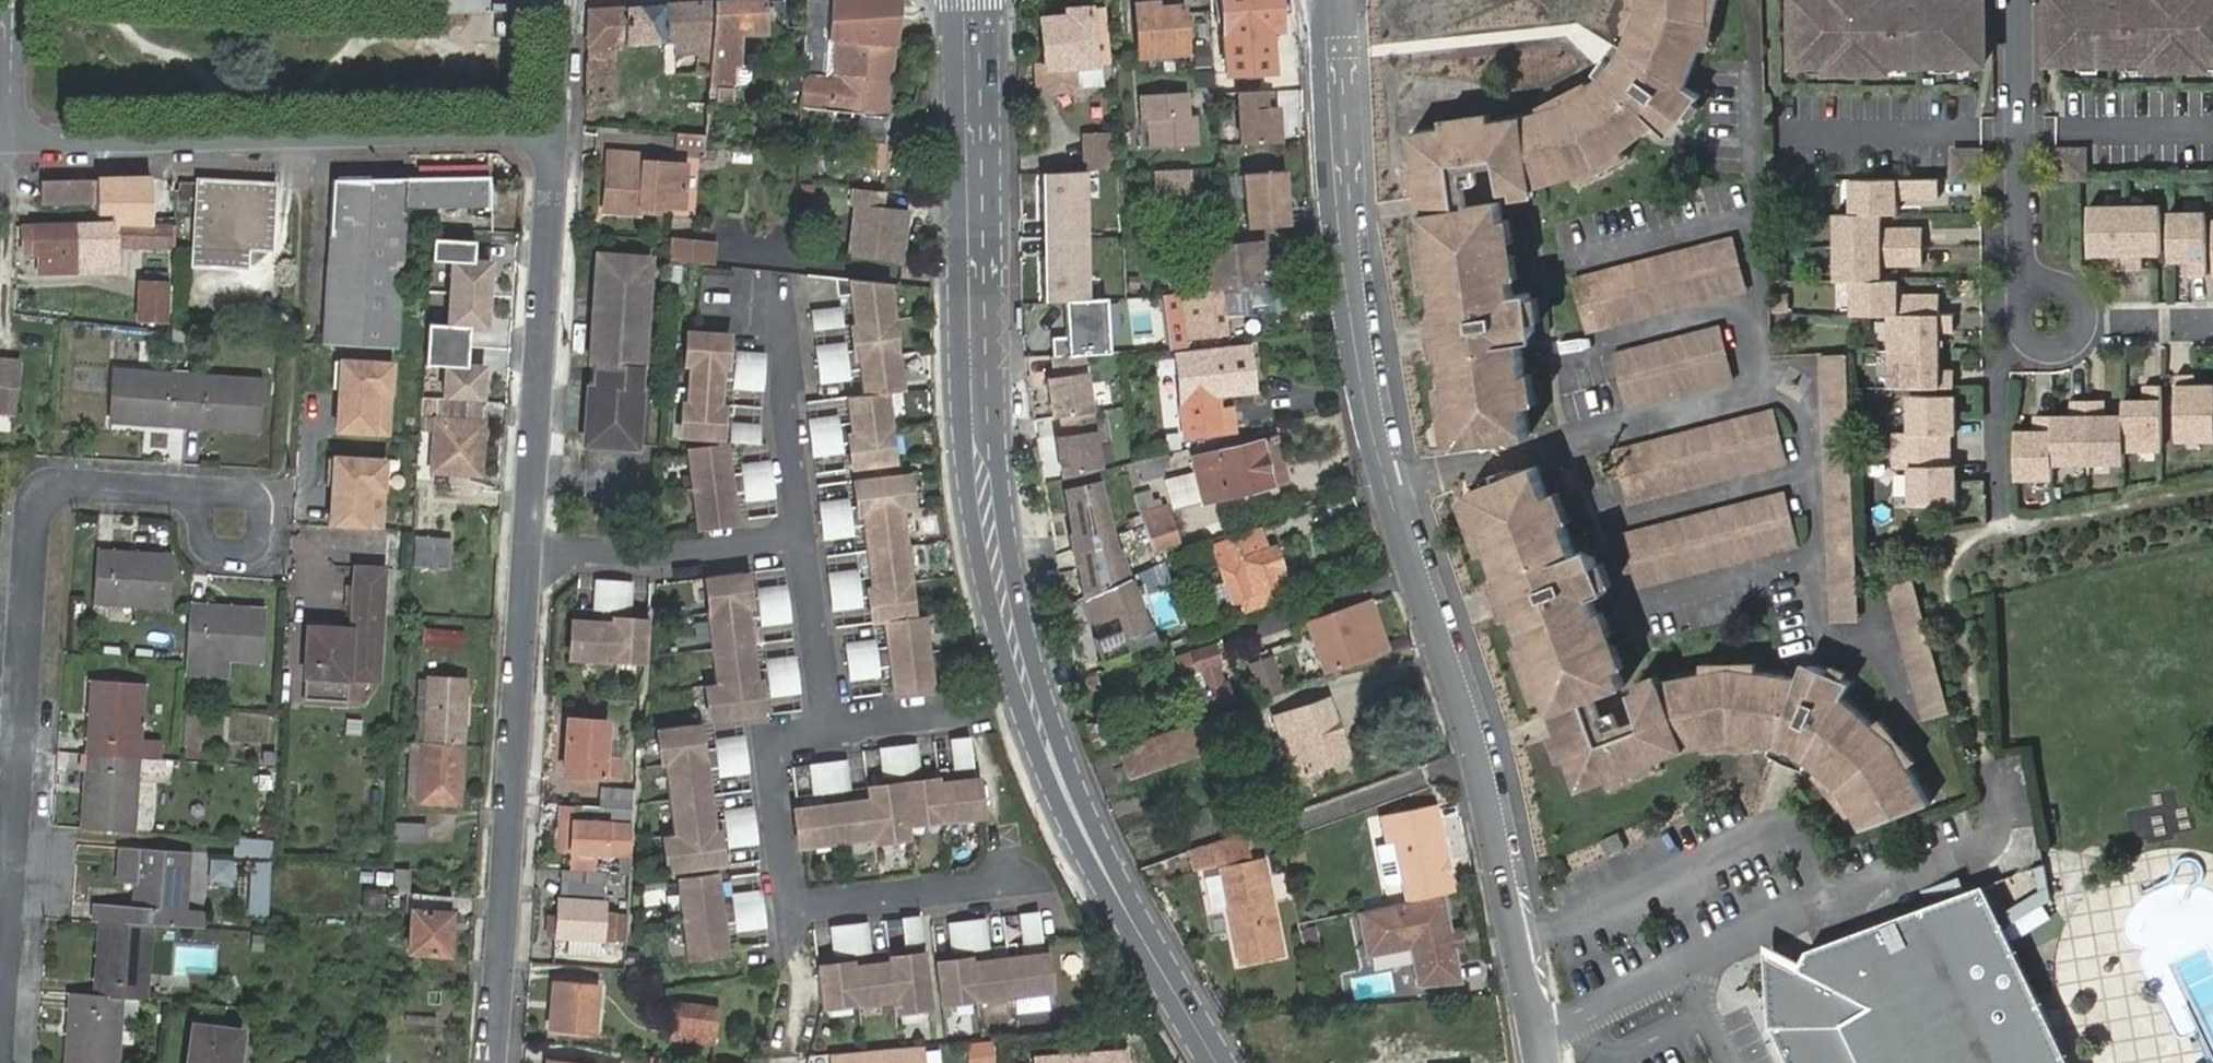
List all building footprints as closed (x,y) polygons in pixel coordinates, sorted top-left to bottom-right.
[(741,34),(805,35),(800,85),(825,85),(828,51),(832,0),(808,0),(804,28),(785,27),(786,19),(783,18),(783,3),(766,4),(766,0),(748,0),(714,2),(709,80),(708,96),(716,97),(716,100),(732,100),(732,88),(737,83),(744,82),(749,77),(749,68),(741,62),(741,34)] [(828,51),(836,50),(895,47),(900,0),(832,0),(828,51)] [(1281,46),(1277,0),(1220,0),(1225,59),(1233,58),(1233,51),(1281,46)] [(1416,167),(1420,191),(1426,232),(1434,290),(1438,317),(1443,360),(1447,387),(1456,447),(1478,445),(1530,438),(1525,405),(1529,405),(1525,375),(1519,332),(1536,330),(1535,322),(1531,296),(1530,293),(1514,296),(1511,279),(1503,222),(1500,204),(1465,208),(1462,188),(1460,172),(1474,171),(1474,167),(1497,165),(1501,195),(1514,193),(1533,190),(1573,176),(1598,167),(1622,151),(1656,126),(1662,117),(1676,127),(1686,115),(1694,103),(1700,96),(1684,86),(1698,47),(1709,20),(1709,0),(1640,0),(1640,7),(1629,34),(1626,43),(1623,46),(1599,77),(1587,88),(1566,103),(1541,110),(1525,115),(1490,120),(1443,127),(1412,132),(1416,167)] [(1629,34),(1640,7),(1640,0),(1630,0),(1622,33),(1629,34)] [(1709,20),(1698,47),(1708,49),(1718,0),(1709,0),(1709,20)] [(1794,61),(1827,60),(1827,67),(1887,66),(1888,59),(1984,56),(1982,0),(1793,0),(1794,61)] [(2051,66),(2148,62),(2149,69),(2208,67),(2208,60),(2212,60),(2212,0),(2049,0),(2051,66)] [(590,12),(588,100),(616,99),(614,47),(662,44),(662,79),(709,80),(714,2),(590,12)] [(1137,6),(1142,57),(1186,52),(1183,2),(1137,6)] [(1033,63),(1035,88),(1043,87),(1044,90),(1049,96),(1072,93),(1077,86),(1075,67),(1094,65),(1089,14),(1040,19),(1044,62),(1033,63)] [(508,21),(494,21),(494,35),(508,35),(508,21)] [(1592,73),(1599,77),(1623,46),(1616,42),(1592,73)] [(1281,55),(1281,46),(1233,51),(1233,58),(1281,55)] [(833,86),(890,86),(895,47),(836,50),(833,86)] [(1538,106),(1541,110),(1566,103),(1587,88),(1584,83),(1538,106)] [(799,104),(799,110),(870,117),(869,130),(885,132),(890,86),(833,86),(825,85),(800,85),(800,86),(799,104)] [(799,104),(800,86),(773,87),(772,99),(777,99),(777,104),(799,104)] [(1185,92),(1138,96),(1140,120),(1147,120),(1149,149),(1196,146),(1193,115),(1187,115),(1185,92)] [(1238,95),(1241,146),(1280,143),(1277,108),(1271,108),(1270,92),(1238,95)] [(1700,107),(1694,103),(1686,115),(1691,119),(1700,107)] [(1442,119),(1443,127),(1490,120),(1489,112),(1442,119)] [(676,135),(650,133),(649,151),(680,153),(681,135),(676,135)] [(1118,143),(1092,143),(1093,174),(1119,174),(1118,143)] [(1982,148),(1965,148),(1954,159),(1955,176),(1982,175),(1982,148)] [(1954,148),(1954,159),(1965,148),(1954,148)] [(1626,159),(1622,151),(1598,167),(1573,176),(1577,184),(1626,159)] [(2074,151),(2058,152),(2059,179),(2085,178),(2085,162),(2074,151)] [(2074,151),(2085,162),(2085,151),(2074,151)] [(609,155),(605,214),(643,216),(644,207),(685,209),(687,169),(646,166),(647,158),(609,155)] [(1420,191),(1416,167),(1406,169),(1410,192),(1420,191)] [(1188,168),(1158,169),(1158,198),(1189,197),(1188,168)] [(1285,171),(1242,174),(1246,229),(1282,226),(1281,210),(1289,209),(1285,171)] [(1940,176),(1852,178),(1853,210),(1883,210),(1899,210),(1898,195),(1939,194),(1940,176)] [(197,236),(196,256),(240,259),(242,239),(265,241),(269,182),(199,178),(195,236),(197,236)] [(39,185),(40,208),(151,200),(149,179),(39,185)] [(333,184),(321,344),(397,348),(408,206),(492,205),(491,182),(333,184)] [(882,192),(851,188),(850,206),(853,207),(850,257),(904,260),(907,211),(880,208),(882,192)] [(1533,198),(1533,190),(1514,193),(1516,201),(1533,198)] [(2124,205),(2089,206),(2090,255),(2109,255),(2109,270),(2126,269),(2124,205)] [(2126,269),(2142,269),(2142,254),(2161,254),(2160,205),(2124,205),(2126,269)] [(1281,210),(1282,226),(1290,225),(1289,209),(1281,210)] [(1853,210),(1835,211),(1836,244),(1924,242),(1924,222),(1883,224),(1883,210),(1853,210)] [(1060,215),(1064,278),(1106,274),(1102,211),(1060,215)] [(2206,211),(2170,212),(2171,263),(2190,262),(2190,277),(2207,277),(2206,211)] [(113,219),(23,224),(23,248),(38,246),(39,268),(116,263),(114,248),(115,224),(113,219)] [(1510,221),(1503,222),(1511,279),(1519,278),(1510,221)] [(169,248),(169,224),(115,224),(114,248),(169,248)] [(1424,290),(1434,290),(1426,232),(1415,235),(1424,290)] [(474,239),(433,236),(432,257),(450,258),(447,321),(468,323),(489,325),(493,256),(474,255),(474,239)] [(1572,278),(1584,332),(1746,290),(1731,237),(1572,278)] [(1924,242),(1836,244),(1837,278),(1855,277),(1884,276),(1884,262),(1925,261),(1924,242)] [(1219,287),(1257,284),(1256,265),(1252,266),(1250,244),(1208,248),(1211,288),(1219,287)] [(672,245),(671,263),(702,266),(714,267),(715,247),(699,246),(672,245)] [(592,385),(640,388),(641,372),(647,265),(599,261),(592,385)] [(1900,276),(1855,277),(1855,311),(1942,309),(1942,289),(1900,290),(1900,276)] [(895,319),(891,281),(838,277),(840,294),(852,294),(859,349),(849,350),(848,342),(820,345),(824,382),(852,378),(851,369),(863,368),(865,394),(849,396),(851,422),(840,424),(838,415),(811,418),(816,454),(844,452),(842,441),(855,439),(858,468),(891,464),(886,428),(893,427),(889,391),(904,390),(899,354),(893,356),(889,321),(895,319)] [(138,282),(138,323),(164,323),(164,282),(138,282)] [(1222,334),(1219,287),(1211,288),(1179,290),(1182,336),(1222,334)] [(1159,292),(1160,303),(1172,302),(1171,291),(1159,292)] [(1105,297),(1059,296),(1059,352),(1105,353),(1105,297)] [(1538,296),(1531,296),(1535,322),(1542,321),(1538,296)] [(815,310),(817,328),(845,325),(843,306),(815,310)] [(1942,309),(1891,311),(1892,351),(1942,350),(1942,326),(1957,326),(1957,309),(1942,309)] [(1433,362),(1443,360),(1438,317),(1427,319),(1433,362)] [(893,356),(899,354),(895,319),(889,321),(893,356)] [(447,321),(428,320),(425,361),(443,362),(440,398),(486,401),(489,361),(465,359),(468,323),(447,321)] [(1612,354),(1625,408),(1732,380),(1718,326),(1612,354)] [(737,388),(765,390),(768,352),(739,350),(738,358),(728,357),(730,332),(693,329),(685,437),(722,440),(725,410),(735,412),(735,404),(725,403),(727,378),(738,379),(737,388)] [(1246,346),(1172,355),(1182,434),(1219,430),(1215,394),(1252,390),(1246,346)] [(1942,350),(1892,351),(1892,387),(1957,387),(1957,370),(1942,369),(1942,350)] [(1850,351),(1823,352),(1830,619),(1857,619),(1850,351)] [(1085,354),(1054,356),(1058,377),(1049,377),(1056,418),(1064,416),(1094,412),(1085,354)] [(396,360),(338,356),(332,432),(390,437),(396,360)] [(14,418),(19,368),(0,366),(0,417),(14,418)] [(153,424),(185,426),(188,380),(113,373),(110,426),(144,429),(145,423),(145,415),(153,416),(153,424)] [(1533,373),(1525,375),(1529,405),(1537,404),(1533,373)] [(2196,384),(2196,374),(2178,374),(2178,436),(2212,436),(2212,384),(2196,384)] [(188,380),(185,426),(184,432),(201,434),(202,428),(215,428),(216,423),(226,424),(226,429),(225,435),(258,437),(261,385),(188,380)] [(635,443),(640,388),(592,385),(588,441),(635,443)] [(2145,401),(2125,401),(2124,414),(2125,449),(2164,449),(2164,385),(2145,385),(2145,401)] [(1445,449),(1456,447),(1447,387),(1437,389),(1445,449)] [(1896,437),(1896,451),(1953,450),(1953,434),(1952,419),(1958,418),(1957,396),(1910,397),(1911,436),(1896,437)] [(423,397),(422,415),(438,415),(438,420),(485,423),(486,401),(440,398),(423,397)] [(2106,400),(2089,401),(2090,464),(2125,463),(2125,449),(2124,414),(2107,415),(2106,400)] [(2073,416),(2054,417),(2056,465),(2090,464),(2089,401),(2073,401),(2073,416)] [(1613,450),(1625,504),(1786,463),(1772,410),(1613,450)] [(1094,412),(1064,416),(1067,436),(1059,437),(1066,478),(1103,469),(1094,412)] [(145,423),(153,424),(153,416),(145,415),(145,423)] [(2038,432),(2020,433),(2021,479),(2056,477),(2056,465),(2054,417),(2038,417),(2038,432)] [(485,423),(438,420),(435,470),(459,472),(459,474),(482,475),(485,423)] [(734,422),(733,441),(761,444),(763,424),(734,422)] [(1276,437),(1193,457),(1204,502),(1271,485),(1267,465),(1282,462),(1276,437)] [(690,452),(697,524),(740,519),(737,492),(750,491),(749,500),(777,497),(773,460),(745,461),(746,470),(734,472),(732,448),(690,452)] [(1953,450),(1896,451),(1897,469),(1911,468),(1913,505),(1960,503),(1959,481),(1954,481),(1954,465),(1953,450)] [(389,457),(332,453),(326,529),(383,534),(389,457)] [(1166,455),(1134,463),(1139,482),(1162,475),(1159,468),(1169,466),(1166,455)] [(1282,462),(1267,465),(1271,485),(1287,481),(1282,462)] [(1558,734),(1567,759),(1579,791),(1612,778),(1657,761),(1687,749),(1705,747),(1729,742),(1759,747),(1770,748),(1775,749),(1806,762),(1807,763),(1825,779),(1834,787),(1838,792),(1852,814),(1862,830),(1930,805),(1908,768),(1895,744),(1880,732),(1841,699),(1850,683),(1843,680),(1830,673),(1814,667),(1807,683),(1799,679),(1756,673),(1726,669),(1704,673),(1662,680),(1659,681),(1640,689),(1630,694),(1640,721),(1618,729),(1617,727),(1604,732),(1598,718),(1592,699),(1625,686),(1619,670),(1597,614),(1591,599),(1608,592),(1606,587),(1598,566),(1595,558),(1578,565),(1563,524),(1551,495),(1546,496),(1535,467),(1466,492),(1468,497),(1489,552),(1500,582),(1513,617),(1523,643),(1544,699),(1558,734)] [(905,583),(913,582),(905,512),(910,511),(907,473),(859,478),(862,505),(850,507),(850,499),(821,502),(827,539),(854,535),(853,526),(863,525),(871,577),(860,578),(858,568),(832,573),(836,609),(863,606),(862,596),(874,594),(877,620),(884,619),(888,647),(879,648),(877,639),(848,641),(852,679),(882,676),(880,667),(891,665),(895,691),(937,684),(927,614),(917,615),(909,615),(905,583)] [(1193,473),(1164,481),(1172,510),(1200,503),(1193,473)] [(1097,481),(1065,490),(1072,531),(1069,531),(1072,548),(1113,536),(1097,481)] [(1150,490),(1134,494),(1139,512),(1140,511),(1151,548),(1156,560),(1180,552),(1165,505),(1161,507),(1159,499),(1153,501),(1150,490)] [(1561,491),(1551,495),(1563,524),(1572,521),(1561,491)] [(1623,533),(1637,587),(1798,546),(1785,492),(1623,533)] [(1482,555),(1489,552),(1468,497),(1462,499),(1482,555)] [(1274,591),(1280,589),(1276,576),(1282,575),(1274,552),(1269,555),(1261,529),(1234,539),(1242,564),(1223,571),(1229,593),(1239,590),(1242,599),(1239,599),(1244,612),(1277,600),(1274,591)] [(1113,536),(1072,548),(1074,564),(1078,564),(1083,596),(1127,577),(1119,550),(1117,551),(1113,536)] [(420,538),(419,565),(448,567),(450,540),(420,538)] [(1214,545),(1223,571),(1242,564),(1234,539),(1214,545)] [(1201,545),(1159,564),(1164,574),(1205,555),(1201,545)] [(126,570),(126,561),(95,560),(92,607),(166,612),(169,558),(136,557),(136,561),(136,571),(126,570)] [(136,561),(126,561),(126,570),(136,571),(136,561)] [(1606,563),(1598,566),(1606,587),(1613,584),(1606,563)] [(377,684),(384,573),(383,573),(354,571),(350,631),(334,630),(333,640),(305,638),(302,702),(345,705),(347,682),(377,684)] [(803,692),(798,656),(770,658),(772,668),(759,670),(753,615),(763,613),(764,625),(792,621),(788,584),(760,588),(762,596),(750,597),(747,571),(711,575),(715,612),(709,612),(719,685),(711,686),(716,720),(766,715),(762,687),(772,686),(773,696),(803,692)] [(1127,577),(1083,596),(1098,635),(1094,636),(1102,658),(1158,639),(1137,584),(1130,587),(1127,577)] [(1946,713),(1915,578),(1889,584),(1890,588),(1919,719),(1946,713)] [(610,656),(646,658),(648,621),(624,620),(625,609),(632,610),(633,582),(597,580),(594,608),(603,609),(601,620),(577,617),(574,660),(611,663),(610,656)] [(917,615),(913,582),(905,583),(909,615),(917,615)] [(1506,620),(1513,617),(1500,582),(1493,584),(1506,620)] [(1390,649),(1373,600),(1313,620),(1330,670),(1390,649)] [(1606,610),(1597,614),(1619,670),(1627,666),(1606,610)] [(220,624),(220,615),(189,613),(185,676),(226,680),(226,663),(261,665),(264,613),(230,611),(229,616),(229,624),(220,624)] [(229,616),(220,615),(220,624),(229,624),(229,616)] [(436,628),(434,647),(466,648),(466,630),(436,628)] [(305,629),(305,638),(333,640),(334,630),(305,629)] [(1536,702),(1544,699),(1523,643),(1515,646),(1536,702)] [(1188,694),(1194,711),(1233,699),(1228,683),(1225,683),(1218,662),(1221,661),(1215,644),(1176,657),(1181,674),(1176,675),(1183,696),(1188,694)] [(1272,659),(1251,666),(1261,697),(1282,690),(1272,659)] [(1703,665),(1704,673),(1726,669),(1756,673),(1756,663),(1703,665)] [(1833,666),(1830,673),(1843,680),(1846,672),(1833,666)] [(1637,681),(1640,689),(1659,681),(1657,675),(1637,681)] [(429,742),(464,745),(468,680),(432,679),(429,742)] [(86,717),(92,717),(101,718),(100,728),(91,727),(89,759),(138,762),(142,686),(88,683),(86,717)] [(1325,696),(1272,715),(1292,773),(1345,754),(1325,696)] [(230,713),(230,744),(261,745),(262,714),(230,713)] [(1194,722),(1198,739),(1222,732),(1217,716),(1194,722)] [(101,718),(92,717),(91,727),(100,728),(101,718)] [(573,720),(569,776),(624,779),(625,761),(612,760),(614,723),(573,720)] [(1186,722),(1115,746),(1124,774),(1196,751),(1186,722)] [(667,839),(673,871),(723,865),(719,839),(734,837),(735,846),(760,843),(755,805),(730,809),(731,819),(715,821),(707,769),(723,766),(724,774),(749,771),(744,734),(718,738),(720,749),(703,750),(701,723),(665,728),(671,765),(663,766),(674,838),(667,839)] [(1886,727),(1880,732),(1895,744),(1908,768),(1914,762),(1886,727)] [(1558,763),(1567,759),(1558,734),(1549,738),(1558,763)] [(972,737),(953,739),(957,766),(975,764),(972,737)] [(461,802),(464,745),(429,742),(427,742),(424,799),(461,802)] [(1759,750),(1759,747),(1729,742),(1705,747),(1705,752),(1759,750)] [(944,817),(946,822),(982,818),(978,775),(949,779),(948,769),(939,770),(941,780),(914,782),(913,771),(922,771),(920,744),(883,748),(885,775),(897,774),(898,785),(869,788),(870,796),(845,800),(843,788),(853,786),(850,760),(812,764),(814,791),(826,790),(827,802),(799,805),(803,847),(912,834),(912,827),(911,820),(944,817)] [(1804,769),(1807,763),(1806,762),(1775,749),(1770,748),(1769,754),(1804,769)] [(262,755),(261,766),(273,767),(274,756),(262,755)] [(134,836),(138,762),(89,759),(87,790),(97,791),(96,798),(87,798),(82,798),(81,833),(134,836)] [(1660,770),(1657,761),(1612,778),(1615,787),(1660,770)] [(1848,817),(1852,814),(1838,792),(1834,787),(1825,779),(1820,784),(1848,817)] [(600,806),(629,806),(629,787),(601,787),(600,806)] [(87,790),(87,798),(96,798),(97,791),(87,790)] [(572,805),(560,805),(561,821),(572,821),(572,805)] [(579,850),(628,849),(629,806),(600,806),(581,805),(579,820),(572,821),(561,821),(561,850),(579,850)] [(581,805),(572,805),(572,821),(579,820),(581,805)] [(1392,845),(1404,905),(1441,898),(1452,896),(1448,880),(1442,879),(1440,869),(1445,865),(1434,807),(1379,817),(1386,848),(1392,845)] [(912,827),(946,822),(944,817),(911,820),(912,827)] [(398,822),(398,838),(425,841),(426,824),(398,822)] [(1245,829),(1220,838),(1223,873),(1251,870),(1245,829)] [(1618,831),(1600,839),(1606,857),(1625,850),(1618,831)] [(269,858),(270,840),(233,837),(231,855),(269,858)] [(246,911),(264,913),(270,842),(252,840),(246,911)] [(578,871),(627,871),(628,849),(579,850),(578,871)] [(1198,870),(1218,868),(1216,852),(1196,854),(1198,870)] [(131,887),(137,886),(147,887),(146,896),(137,895),(135,910),(128,910),(126,926),(148,927),(182,929),(186,855),(132,853),(131,887)] [(230,880),(230,857),(206,857),(206,881),(230,880)] [(1448,880),(1445,865),(1440,869),(1442,879),(1448,880)] [(393,868),(392,888),(406,889),(408,869),(393,868)] [(1262,910),(1256,869),(1251,870),(1223,873),(1219,874),(1230,969),(1276,965),(1269,909),(1262,910)] [(1263,869),(1256,869),(1262,910),(1269,909),(1263,869)] [(690,954),(730,949),(728,922),(739,921),(741,930),(767,927),(763,891),(736,893),(737,904),(725,904),(722,878),(680,883),(690,954)] [(1930,899),(1962,889),(1958,878),(1926,888),(1930,899)] [(2037,882),(2042,905),(2052,899),(2048,880),(2037,882)] [(561,936),(628,938),(629,913),(609,912),(610,902),(606,901),(608,885),(572,884),(571,900),(562,900),(561,921),(558,921),(557,934),(560,934),(561,936)] [(147,887),(137,886),(137,895),(146,896),(147,887)] [(1986,886),(1806,951),(1802,960),(1784,993),(1769,1024),(1788,1062),(2071,1062),(1986,886)] [(418,892),(414,951),(453,954),(455,895),(418,892)] [(1404,905),(1357,915),(1366,961),(1407,952),(1414,989),(1457,986),(1450,949),(1443,951),(1442,939),(1448,938),(1441,898),(1404,905)] [(1041,910),(1022,913),(1025,941),(1045,938),(1041,910)] [(822,969),(825,1004),(860,998),(861,1003),(897,998),(897,1007),(934,1003),(923,915),(905,917),(907,944),(917,942),(918,955),(865,961),(863,949),(872,948),(870,922),(832,926),(836,952),(845,952),(847,965),(822,969)] [(938,963),(943,1000),(980,995),(980,1001),(1053,993),(1046,949),(1018,952),(1017,943),(1008,945),(1009,954),(983,957),(980,948),(992,946),(988,917),(952,921),(955,951),(964,949),(966,960),(938,963)] [(145,1000),(148,927),(126,926),(96,925),(96,959),(101,959),(109,958),(109,967),(100,966),(99,999),(122,999),(145,1000)] [(1300,928),(1303,946),(1319,943),(1315,925),(1300,928)] [(1443,951),(1450,949),(1448,938),(1442,939),(1443,951)] [(1768,988),(1769,1024),(1784,993),(1802,960),(1766,941),(1768,988)] [(109,958),(101,959),(100,966),(109,967),(109,958)] [(557,981),(554,1028),(596,1030),(598,983),(557,981)] [(122,999),(99,999),(74,998),(73,1028),(82,1029),(82,1037),(73,1036),(66,1036),(66,1062),(119,1062),(122,999)] [(722,1009),(685,1004),(681,1032),(719,1037),(722,1009)] [(73,1028),(73,1036),(82,1037),(82,1029),(73,1028)] [(230,1033),(190,1028),(186,1062),(227,1062),(230,1033)] [(681,1032),(680,1042),(717,1047),(719,1037),(681,1032)] [(242,1033),(230,1033),(227,1062),(239,1062),(242,1033)] [(968,1045),(970,1062),(992,1062),(990,1044),(968,1045)] [(831,1062),(923,1062),(922,1052),(922,1046),(830,1053),(831,1062)] [(923,1062),(939,1062),(938,1050),(922,1052),(923,1062)] [(1032,1062),(1122,1062),(1121,1051),(1061,1056),(1032,1059),(1032,1062)] [(636,1062),(660,1062),(661,1057),(638,1052),(636,1062)]
